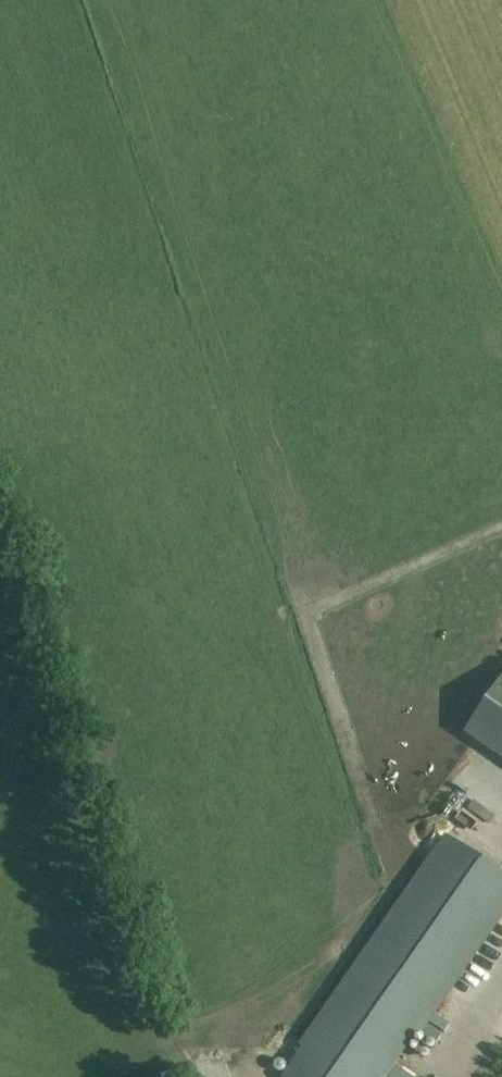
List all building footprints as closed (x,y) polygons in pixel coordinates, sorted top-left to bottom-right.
[(468,732),(501,756),(501,683),(468,732)] [(394,1065),(501,913),(501,872),(452,837),(282,1075),(285,1076),(385,1076),(394,1065)] [(428,1017),(471,1075),(501,1052),(501,1045),(462,992),(428,1017)] [(394,1065),(385,1076),(410,1076),(394,1065)]
